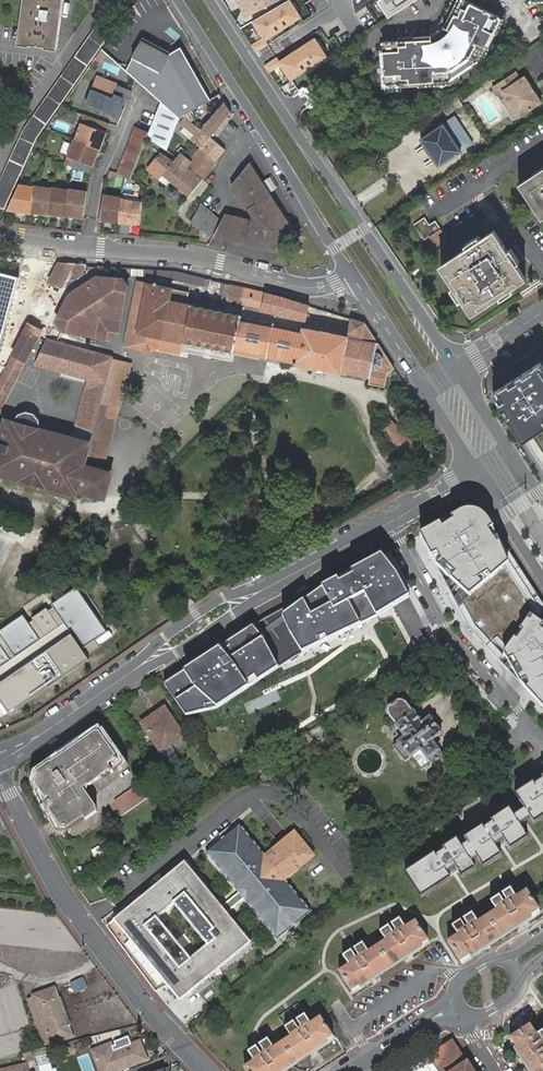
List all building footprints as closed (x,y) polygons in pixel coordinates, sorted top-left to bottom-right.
[(19,42),(59,48),(65,0),(25,0),(19,42)] [(247,16),(279,0),(239,0),(247,16)] [(249,23),(261,39),(253,44),(257,50),(301,21),(287,0),(283,0),(249,23)] [(373,2),(384,18),(413,0),(377,0),(373,2)] [(394,36),(395,43),(378,45),(382,86),(451,81),(482,61),(500,17),(462,0),(447,0),(435,27),(461,38),(454,55),(442,63),(429,64),(427,33),(394,36)] [(103,19),(25,126),(0,183),(0,208),(5,210),(40,132),(116,27),(103,19)] [(275,56),(265,63),(271,72),(280,66),(289,80),(324,57),(311,37),(277,60),(275,56)] [(144,40),(138,51),(129,71),(162,101),(164,98),(183,51),(182,49),(171,52),(144,40)] [(212,99),(183,51),(164,98),(184,115),(212,99)] [(108,57),(101,68),(118,79),(125,68),(108,57)] [(498,86),(503,94),(508,91),(525,116),(542,104),(542,95),(530,75),(526,78),(521,71),(498,86)] [(117,114),(121,100),(114,98),(116,94),(129,99),(133,89),(97,75),(87,103),(117,114)] [(508,91),(503,94),(520,119),(525,116),(508,91)] [(114,98),(121,100),(127,103),(129,99),(116,94),(114,98)] [(164,98),(162,101),(150,132),(148,137),(167,148),(180,117),(184,115),(164,98)] [(231,110),(225,99),(201,129),(210,137),(231,110)] [(102,149),(108,132),(96,127),(99,119),(85,114),(76,138),(75,138),(65,162),(80,168),(82,161),(94,165),(101,148),(102,149)] [(201,129),(187,117),(183,124),(186,126),(182,131),(202,147),(200,149),(216,161),(226,149),(210,137),(201,129)] [(424,144),(435,161),(438,166),(461,151),(443,124),(421,139),(424,144)] [(118,172),(131,177),(146,142),(148,137),(150,132),(136,126),(118,172)] [(431,163),(435,161),(424,144),(421,146),(431,163)] [(182,145),(178,149),(183,152),(192,160),(200,149),(196,145),(191,152),(182,145)] [(216,161),(200,149),(192,160),(183,152),(176,161),(185,168),(188,165),(202,177),(216,161)] [(173,159),(160,151),(147,166),(159,175),(163,170),(190,192),(202,177),(188,165),(185,168),(176,161),(173,159)] [(226,214),(223,219),(214,235),(214,236),(275,250),(292,226),(251,160),(231,183),(247,208),(249,207),(253,214),(251,220),(226,214)] [(92,172),(94,165),(82,161),(80,168),(92,172)] [(525,186),(542,214),(542,170),(536,174),(538,178),(525,186)] [(35,185),(20,183),(7,210),(31,213),(31,212),(50,216),(50,215),(66,217),(66,216),(83,218),(88,191),(70,188),(70,189),(53,186),(53,187),(35,184),(35,185)] [(123,196),(104,194),(100,221),(120,222),(120,224),(141,225),(143,201),(122,198),(123,196)] [(202,202),(196,197),(183,215),(194,223),(214,235),(223,219),(205,205),(202,202)] [(423,215),(413,222),(423,238),(440,227),(434,219),(428,223),(423,215)] [(436,245),(448,238),(442,229),(430,236),(436,245)] [(502,242),(493,229),(480,237),(477,233),(464,242),(467,246),(440,263),(450,278),(445,281),(454,294),(459,291),(467,305),(494,287),(497,291),(511,282),(508,278),(521,270),(512,256),(516,253),(507,240),(502,242)] [(85,264),(58,262),(48,282),(50,283),(38,307),(36,307),(28,321),(41,327),(60,288),(65,279),(70,268),(81,274),(85,264)] [(143,275),(181,281),(184,272),(179,271),(177,271),(146,268),(135,267),(130,267),(130,274),(143,275)] [(184,272),(181,281),(189,283),(191,274),(184,272)] [(205,278),(191,274),(189,283),(204,285),(206,278),(205,278)] [(55,320),(61,328),(95,335),(96,330),(97,330),(98,330),(99,330),(100,330),(101,330),(102,330),(103,330),(104,330),(104,329),(105,329),(106,329),(106,328),(107,328),(107,327),(108,327),(109,327),(109,326),(109,325),(110,325),(110,324),(111,324),(111,323),(111,322),(112,322),(112,321),(112,320),(112,319),(113,319),(113,318),(113,317),(114,316),(114,315),(114,314),(114,313),(114,312),(115,312),(120,313),(125,285),(121,278),(96,276),(69,294),(55,320)] [(390,370),(395,368),(365,322),(350,318),(346,335),(305,326),(307,319),(309,305),(290,299),(231,284),(226,302),(244,305),(242,314),(193,304),(195,293),(172,288),(171,287),(147,282),(137,280),(124,347),(152,352),(156,348),(158,347),(160,336),(184,341),(372,379),(370,385),(387,388),(390,370)] [(231,284),(226,283),(221,301),(226,302),(231,284)] [(9,286),(0,284),(0,328),(9,286)] [(95,335),(106,337),(116,330),(120,313),(115,312),(114,312),(114,313),(114,314),(114,315),(114,316),(113,317),(113,318),(113,319),(112,319),(112,320),(112,321),(112,322),(111,322),(111,323),(111,324),(110,324),(110,325),(109,325),(109,326),(109,327),(108,327),(107,327),(107,328),(106,328),(106,329),(105,329),(104,329),(104,330),(103,330),(102,330),(101,330),(100,330),(99,330),(98,330),(97,330),(96,330),(95,335)] [(41,327),(28,321),(23,332),(24,332),(36,338),(41,327)] [(36,338),(24,332),(0,381),(0,408),(36,338)] [(181,352),(184,341),(160,336),(158,347),(156,348),(180,353),(181,352)] [(106,381),(112,361),(112,359),(46,341),(37,362),(35,366),(51,371),(52,366),(59,368),(57,372),(70,375),(71,371),(106,381)] [(492,391),(542,470),(542,359),(492,391)] [(82,467),(101,472),(130,366),(112,361),(106,381),(105,385),(89,443),(82,467)] [(70,375),(86,380),(105,385),(106,381),(71,371),(70,375)] [(70,439),(89,443),(105,385),(86,380),(70,439)] [(108,479),(99,477),(101,472),(82,467),(89,443),(70,439),(38,430),(38,428),(38,427),(38,425),(38,423),(37,421),(36,420),(36,418),(34,417),(33,416),(32,415),(30,414),(28,414),(26,413),(23,412),(18,431),(1,427),(0,431),(0,476),(74,497),(76,492),(85,495),(94,495),(99,493),(105,488),(108,479)] [(3,420),(1,427),(18,431),(23,412),(16,415),(11,422),(3,420)] [(404,456),(417,445),(390,417),(378,429),(404,456)] [(102,499),(105,488),(99,493),(94,495),(85,495),(102,499)] [(419,534),(470,630),(542,708),(542,604),(489,521),(486,517),(482,514),(478,512),(473,511),(469,510),(464,511),(460,513),(419,534)] [(266,617),(164,683),(186,716),(216,712),(298,656),(365,622),(410,599),(396,573),(382,556),(266,617)] [(11,710),(89,657),(83,647),(107,631),(77,585),(51,603),(54,607),(49,611),(46,607),(32,617),(34,620),(29,623),(23,613),(0,629),(0,634),(1,635),(0,635),(0,694),(11,710)] [(412,711),(411,712),(402,699),(400,698),(399,698),(397,699),(395,699),(386,707),(386,710),(387,713),(387,714),(395,724),(394,725),(403,737),(392,745),(405,761),(411,757),(422,772),(424,770),(426,772),(431,768),(430,765),(441,757),(430,741),(441,733),(429,717),(421,723),(412,711)] [(166,708),(152,717),(152,718),(142,726),(161,753),(185,736),(166,708)] [(40,784),(35,786),(60,831),(83,816),(85,820),(96,812),(84,794),(85,784),(120,760),(101,732),(86,742),(84,739),(58,755),(60,759),(57,761),(54,758),(37,769),(41,777),(40,784)] [(514,800),(532,825),(542,817),(542,782),(541,783),(542,785),(534,791),(532,789),(514,800)] [(140,783),(114,800),(122,814),(149,796),(140,783)] [(482,828),(464,839),(482,863),(499,852),(496,847),(505,841),(508,846),(526,834),(509,810),(491,822),(493,824),(484,830),(482,828)] [(240,825),(207,852),(239,891),(247,901),(279,939),(313,911),(288,881),(292,878),(299,871),(316,857),(297,833),(268,856),(240,825)] [(526,834),(508,846),(511,850),(529,838),(526,834)] [(434,855),(404,874),(419,894),(449,875),(448,874),(457,868),(461,874),(474,865),(456,840),(443,849),(444,852),(435,857),(434,855)] [(499,852),(482,863),(484,867),(502,856),(499,852)] [(186,862),(108,926),(157,991),(168,986),(177,996),(245,940),(234,926),(236,924),(186,862)] [(474,865),(461,874),(463,877),(476,869),(474,865)] [(299,871),(292,878),(295,882),(303,875),(299,871)] [(449,875),(419,894),(422,898),(451,879),(449,875)] [(502,893),(508,902),(517,896),(511,888),(502,893)] [(458,934),(448,941),(461,960),(540,909),(527,890),(517,896),(508,902),(505,904),(496,909),(478,921),(469,927),(466,929),(458,934)] [(247,901),(239,891),(236,893),(244,903),(247,901)] [(491,901),(496,909),(505,904),(500,895),(491,901)] [(463,919),(469,927),(478,921),(472,913),(463,919)] [(393,926),(399,934),(407,928),(402,920),(393,926)] [(452,926),(458,934),(466,929),(461,920),(452,926)] [(348,967),(340,972),(353,991),(430,941),(417,922),(407,928),(399,934),(396,936),(387,941),(368,954),(360,959),(357,961),(348,967)] [(236,924),(234,926),(245,940),(248,938),(236,924)] [(382,933),(387,941),(396,936),(390,927),(382,933)] [(354,951),(360,959),(368,954),(363,945),(354,951)] [(343,958),(348,967),(357,961),(352,953),(343,958)] [(70,983),(75,992),(88,986),(83,976),(70,983)] [(48,1033),(52,1042),(73,1034),(69,1025),(71,1024),(61,997),(60,998),(56,988),(35,996),(36,998),(29,1001),(42,1036),(48,1033)] [(297,1022),(302,1030),(311,1024),(305,1016),(297,1022)] [(509,1021),(517,1030),(522,1026),(514,1016),(509,1021)] [(245,1068),(247,1070),(282,1070),(334,1037),(321,1018),(311,1024),(302,1030),(300,1032),(291,1037),(272,1050),(264,1055),(261,1057),(252,1063),(245,1068)] [(285,1029),(291,1037),(300,1032),(294,1023),(285,1029)] [(532,1025),(513,1037),(536,1070),(542,1070),(542,1042),(538,1034),(532,1025)] [(45,1045),(52,1042),(48,1033),(42,1036),(45,1045)] [(93,1048),(102,1070),(116,1070),(149,1059),(142,1040),(116,1050),(112,1041),(93,1048)] [(258,1047),(264,1055),(272,1050),(267,1041),(258,1047)] [(471,1063),(469,1064),(456,1044),(431,1059),(438,1070),(476,1070),(471,1063)] [(247,1054),(252,1063),(261,1057),(255,1049),(247,1054)] [(33,1053),(25,1055),(27,1063),(35,1061),(33,1053)]
